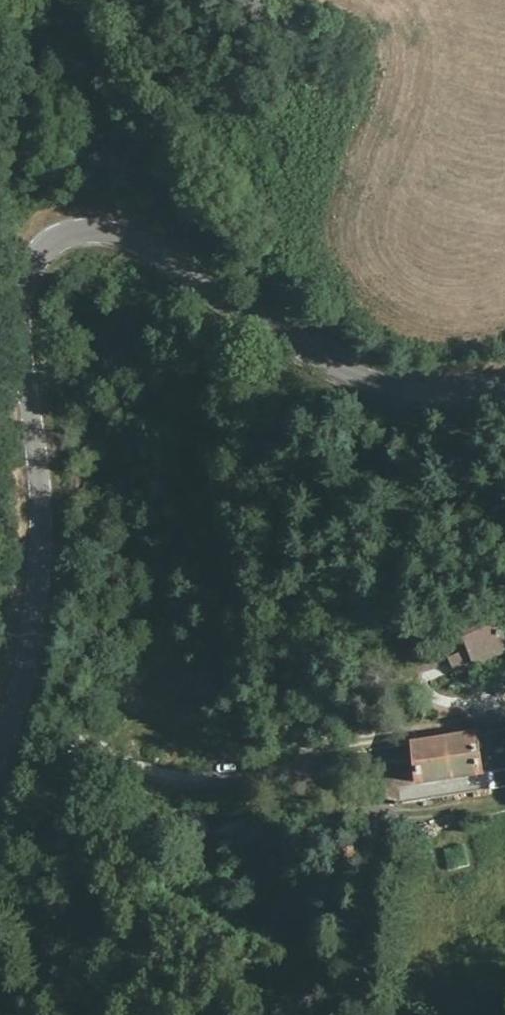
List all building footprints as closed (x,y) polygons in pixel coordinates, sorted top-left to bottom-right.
[(504,655),(504,640),(502,633),(463,647),(471,667),(504,655)] [(406,744),(411,788),(504,775),(504,731),(406,744)]
